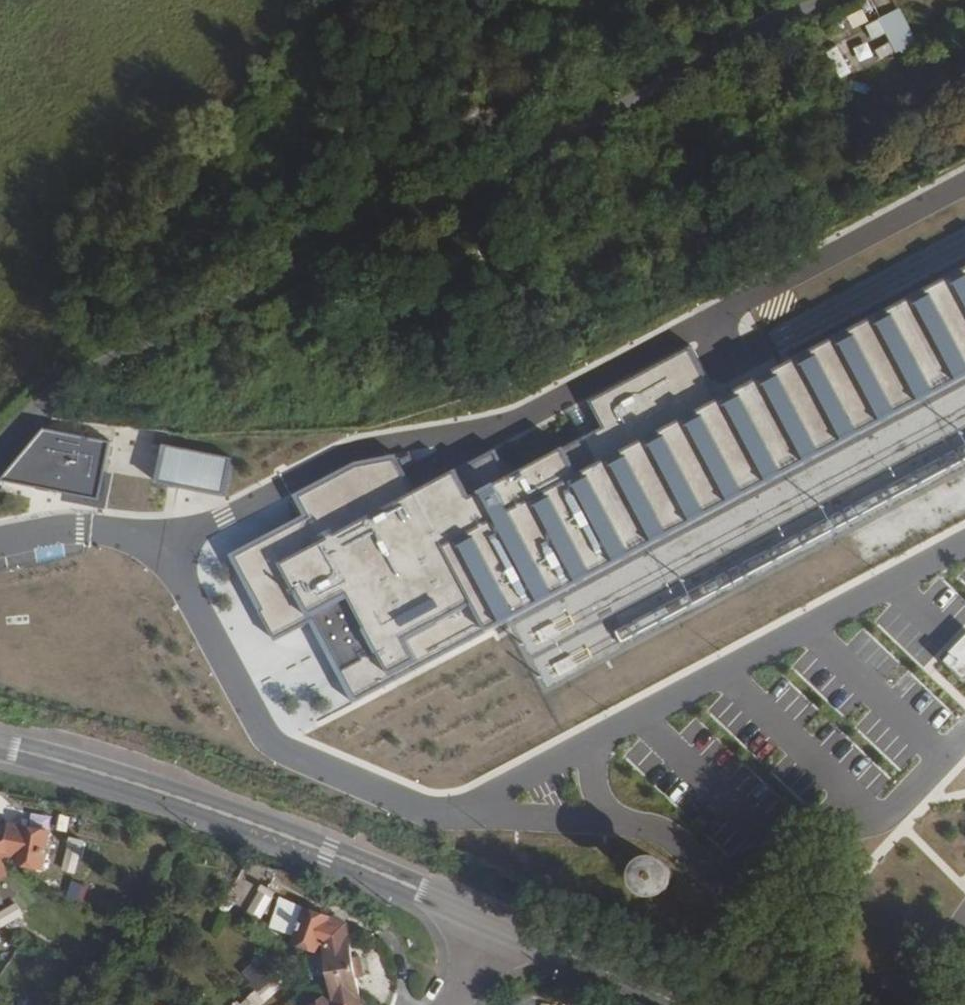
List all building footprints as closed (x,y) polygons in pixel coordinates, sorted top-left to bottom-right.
[(850,27),(865,22),(861,7),(846,11),(850,27)] [(897,12),(834,45),(850,76),(908,46),(910,50),(914,49),(897,12)] [(443,214),(449,228),(457,224),(450,210),(443,214)] [(964,376),(964,263),(710,394),(690,348),(584,403),(599,428),(462,496),(446,470),(412,491),(390,456),(353,463),(288,495),(298,517),(225,555),(269,641),(305,621),(348,706),(964,376)] [(110,439),(47,428),(4,480),(97,498),(110,439)] [(230,458),(161,444),(153,480),(223,496),(230,458)] [(964,513),(964,468),(826,542),(845,577),(964,513)] [(553,622),(535,629),(540,643),(558,637),(553,622)] [(961,682),(964,678),(964,630),(937,659),(961,682)] [(569,655),(552,662),(558,676),(575,669),(569,655)] [(5,857),(7,856),(17,858),(16,865),(40,869),(46,835),(3,828),(0,829),(0,849),(5,857)] [(69,838),(61,869),(74,873),(82,842),(69,838)] [(646,905),(662,872),(624,854),(608,887),(646,905)] [(261,889),(249,916),(262,921),(273,893),(261,889)] [(0,913),(0,928),(20,917),(14,905),(0,913)] [(307,911),(294,945),(315,954),(318,947),(327,951),(349,946),(349,943),(345,925),(307,911)] [(328,954),(334,986),(336,997),(358,994),(359,994),(356,978),(363,977),(359,960),(352,961),(349,946),(327,951),(328,954)] [(274,973),(252,994),(261,1004),(285,983),(274,973)] [(239,1004),(260,1004),(261,1004),(252,994),(239,1004)] [(314,1004),(360,1004),(359,994),(358,994),(336,997),(331,1002),(325,996),(314,1004)]
